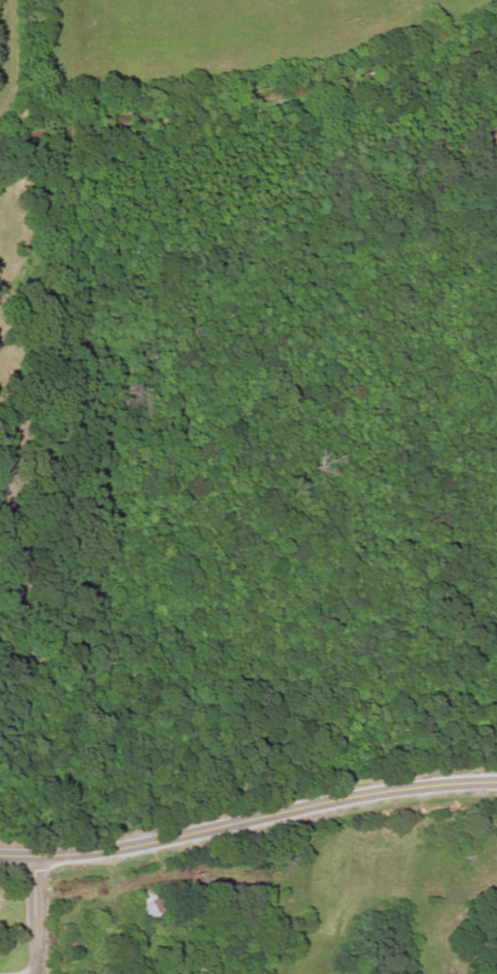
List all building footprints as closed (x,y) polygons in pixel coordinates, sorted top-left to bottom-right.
[(153,894),(152,890),(139,892),(143,917),(169,914),(165,893),(153,894)]
